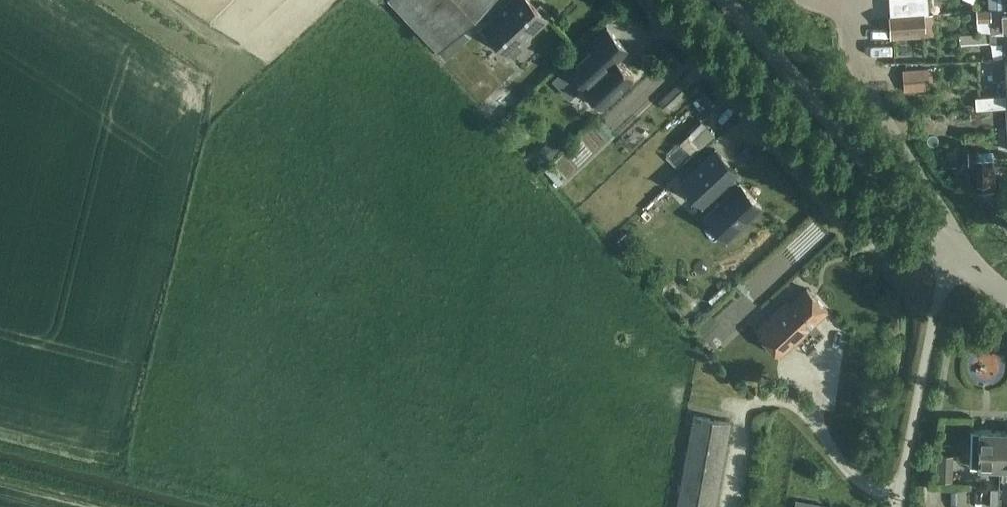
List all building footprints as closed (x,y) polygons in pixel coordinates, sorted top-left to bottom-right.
[(438,50),(491,0),(391,0),(438,50)] [(509,55),(509,54),(512,57),(530,40),(527,37),(547,19),(529,0),(508,0),(481,26),(509,55)] [(613,6),(633,26),(640,18),(622,0),(619,0),(613,6)] [(922,14),(928,13),(927,0),(889,0),(890,15),(922,14)] [(1006,8),(1006,0),(988,0),(988,9),(1003,8),(1006,8)] [(1003,8),(988,9),(976,10),(976,20),(989,19),(990,33),(1006,32),(1006,8),(1003,8)] [(891,31),(923,29),(922,14),(890,15),(891,31)] [(606,28),(566,66),(582,84),(580,86),(601,108),(633,78),(617,60),(627,50),(606,28)] [(990,33),(958,35),(959,44),(1003,41),(1004,59),(1006,59),(1006,32),(990,33)] [(932,73),(928,74),(927,68),(902,70),(904,91),(933,89),(932,73)] [(658,103),(667,112),(685,95),(676,85),(658,103)] [(518,105),(501,86),(485,101),(503,120),(518,105)] [(975,98),(975,108),(1006,106),(1006,105),(1006,96),(975,98)] [(690,141),(699,150),(714,136),(705,127),(690,141)] [(550,139),(537,151),(546,160),(558,148),(550,139)] [(703,217),(725,241),(760,209),(739,185),(734,189),(728,182),(737,174),(715,150),(680,181),(701,205),(717,191),(724,199),(703,217)] [(994,187),(994,165),(992,165),(991,151),(975,151),(975,164),(975,186),(978,186),(978,192),(990,191),(989,187),(994,187)] [(799,250),(833,214),(812,195),(778,231),(799,250)] [(997,223),(996,213),(981,219),(988,227),(997,223)] [(625,230),(617,238),(622,243),(631,235),(625,230)] [(754,332),(778,357),(827,311),(806,289),(786,308),(783,305),(754,332)] [(977,346),(987,366),(1006,356),(997,336),(977,346)] [(733,423),(696,417),(680,506),(719,506),(733,423)] [(999,467),(1000,430),(970,429),(969,466),(999,467)] [(1000,430),(999,467),(1006,467),(1006,430),(1000,430)] [(952,481),(952,455),(938,455),(937,480),(952,481)] [(990,487),(989,506),(998,506),(998,487),(990,487)]
